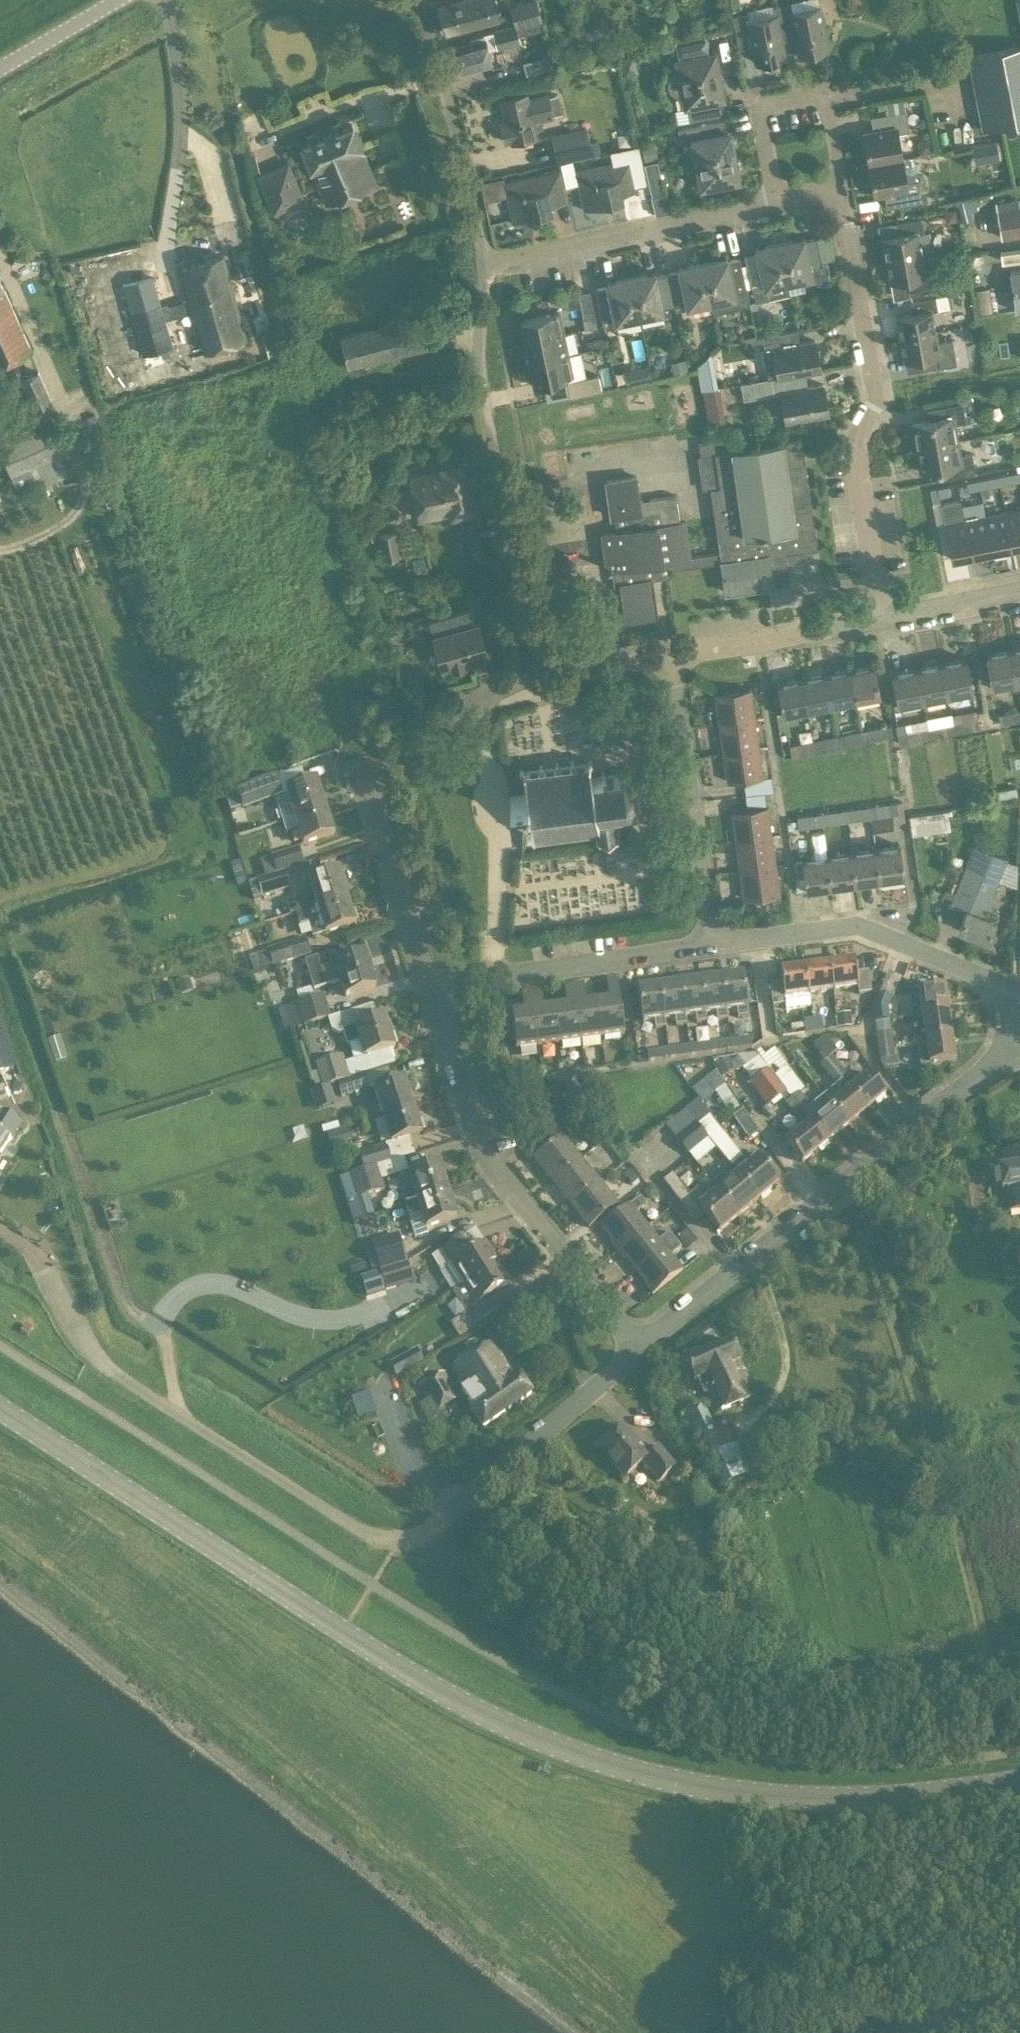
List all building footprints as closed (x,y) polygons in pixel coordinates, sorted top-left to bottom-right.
[(495,0),(460,0),(438,6),(445,33),(490,20),(499,18),(495,0)] [(515,24),(540,18),(536,0),(522,0),(509,4),(515,24)] [(781,42),(774,7),(773,4),(747,9),(747,12),(732,15),(737,42),(739,50),(753,48),(755,63),(785,57),(781,42)] [(790,4),(774,7),(781,42),(796,39),(799,54),(828,48),(819,6),(792,12),(790,4)] [(540,18),(515,24),(492,30),(471,36),(471,38),(472,42),(452,48),(458,73),(492,63),(485,45),(495,42),(497,49),(521,42),(519,36),(544,29),(541,19),(541,18),(540,18)] [(993,50),(969,56),(983,128),(1019,121),(1019,44),(993,50)] [(721,101),(724,100),(715,53),(675,61),(685,108),(688,107),(690,121),(723,115),(721,101)] [(525,75),(549,67),(545,54),(521,61),(525,75)] [(501,111),(500,111),(502,119),(497,120),(503,142),(510,140),(511,142),(537,136),(535,128),(541,127),(539,120),(552,117),(551,114),(562,112),(558,95),(548,96),(548,94),(527,99),(527,94),(507,98),(499,100),(501,111)] [(863,132),(868,163),(901,157),(897,133),(909,130),(905,110),(870,116),(872,130),(863,132)] [(691,140),(695,163),(734,155),(729,131),(727,132),(724,120),(677,128),(680,142),(691,140)] [(362,146),(353,122),(301,144),(311,167),(312,167),(327,202),(376,182),(361,147),(362,146)] [(551,134),(557,161),(593,153),(587,126),(551,134)] [(977,142),(980,161),(1002,158),(999,139),(977,142)] [(588,167),(575,169),(579,184),(585,210),(623,202),(621,194),(637,190),(630,158),(629,158),(627,148),(608,153),(610,162),(588,167)] [(739,179),(734,155),(695,163),(700,187),(739,179)] [(906,182),(901,157),(868,163),(874,194),(883,193),(886,207),(921,200),(918,180),(906,182)] [(651,196),(664,193),(657,160),(644,163),(651,196)] [(304,200),(288,161),(255,174),(271,213),(304,200)] [(505,181),(504,181),(514,222),(552,213),(550,205),(566,202),(563,187),(565,186),(563,172),(559,172),(559,169),(505,181)] [(484,198),(507,193),(504,181),(505,181),(504,174),(480,179),(484,198)] [(957,201),(960,212),(968,210),(965,199),(957,201)] [(998,210),(1003,238),(1019,235),(1019,206),(998,210)] [(882,237),(885,259),(921,253),(917,232),(923,231),(921,218),(896,222),(898,234),(882,237)] [(831,281),(827,263),(822,264),(816,237),(804,240),(803,237),(779,242),(789,281),(812,276),(813,281),(818,284),(831,281)] [(744,254),(747,267),(754,300),(788,293),(786,282),(789,281),(779,242),(755,248),(756,251),(744,254)] [(921,253),(885,259),(889,281),(906,278),(908,290),(933,286),(931,272),(925,274),(921,253)] [(203,350),(246,337),(222,255),(179,268),(203,350)] [(726,257),(702,262),(711,301),(713,312),(749,304),(746,290),(745,284),(741,268),(739,257),(727,260),(726,257)] [(679,270),(667,272),(674,306),(686,303),(687,306),(711,301),(702,262),(678,267),(679,270)] [(1019,311),(1019,269),(1009,270),(1015,311),(1019,311)] [(655,272),(631,277),(639,316),(663,311),(662,308),(674,306),(667,272),(655,275),(655,272)] [(174,346),(153,274),(122,284),(142,355),(174,346)] [(631,277),(607,282),(607,285),(595,288),(602,321),(614,318),(615,321),(639,316),(631,277)] [(32,350),(0,278),(0,364),(32,350)] [(989,286),(976,289),(980,312),(993,310),(989,286)] [(590,291),(578,293),(583,318),(585,328),(596,325),(595,315),(590,291)] [(896,316),(900,338),(935,331),(931,310),(937,310),(948,307),(946,294),(910,301),(912,313),(896,316)] [(417,301),(383,309),(388,329),(396,327),(401,349),(427,343),(417,301)] [(382,309),(348,318),(360,359),(386,353),(380,331),(388,329),(382,309)] [(520,319),(525,340),(564,332),(559,310),(520,319)] [(778,333),(756,336),(753,337),(754,342),(763,340),(764,349),(772,348),(777,376),(777,377),(803,372),(820,370),(815,340),(799,343),(796,329),(778,333)] [(920,357),(922,368),(947,364),(945,351),(939,352),(935,331),(900,338),(903,360),(920,357)] [(525,340),(529,362),(569,354),(564,332),(525,340)] [(604,336),(585,340),(587,349),(606,345),(604,336)] [(711,352),(697,365),(699,373),(715,370),(711,352)] [(529,362),(534,384),(565,377),(573,376),(569,354),(529,362)] [(686,359),(672,363),(674,372),(688,370),(686,359)] [(649,365),(637,367),(639,379),(651,376),(649,365)] [(40,370),(20,378),(33,408),(52,400),(40,370)] [(805,387),(803,372),(777,377),(777,376),(740,383),(743,399),(780,392),(785,420),(828,413),(823,384),(805,387)] [(596,374),(566,381),(569,396),(599,389),(596,374)] [(962,402),(933,407),(935,418),(911,423),(915,447),(957,440),(954,424),(966,422),(962,402)] [(722,409),(707,413),(710,425),(726,422),(722,409)] [(0,445),(0,449),(11,476),(12,475),(20,494),(68,474),(63,460),(68,458),(53,422),(0,445)] [(719,552),(692,556),(692,557),(668,560),(670,569),(722,561),(726,592),(789,582),(787,561),(806,558),(805,550),(818,548),(802,440),(783,442),(729,450),(727,439),(699,443),(701,455),(697,456),(701,489),(710,488),(719,552)] [(939,479),(975,473),(971,453),(959,455),(957,440),(915,447),(919,471),(937,468),(939,479)] [(441,467),(441,468),(411,475),(420,518),(450,511),(451,514),(476,508),(466,461),(441,467)] [(1017,471),(997,475),(998,484),(1018,480),(1017,471)] [(997,475),(977,479),(979,488),(980,494),(989,492),(988,486),(998,484),(997,475)] [(668,560),(692,557),(692,556),(687,518),(678,520),(674,496),(639,500),(636,476),(605,480),(611,516),(615,516),(616,530),(602,532),(607,568),(611,567),(613,586),(621,584),(626,619),(656,615),(651,579),(671,576),(670,569),(668,560)] [(977,479),(966,481),(968,490),(979,488),(977,479)] [(949,484),(936,487),(939,496),(950,494),(949,484)] [(1004,512),(1010,547),(1019,545),(1019,509),(1004,512)] [(1010,547),(1004,512),(984,516),(991,551),(1010,547)] [(984,516),(963,520),(969,555),(991,551),(984,516)] [(951,558),(969,555),(963,520),(944,524),(951,558)] [(382,560),(402,556),(397,531),(377,535),(382,560)] [(473,625),(469,609),(427,620),(441,668),(451,666),(452,668),(466,664),(465,662),(487,656),(477,624),(473,625)] [(1009,650),(1015,681),(1019,680),(1019,648),(1009,650)] [(1015,681),(1009,650),(986,655),(992,686),(1015,681)] [(966,658),(942,663),(947,694),(973,689),(966,658)] [(942,663),(916,668),(922,699),(947,694),(942,663)] [(874,664),(849,669),(855,699),(880,694),(874,664)] [(922,699),(916,668),(893,673),(899,704),(922,699)] [(825,674),(830,704),(855,699),(849,669),(825,674)] [(825,674),(800,679),(805,709),(830,704),(825,674)] [(783,714),(805,709),(800,679),(777,684),(783,714)] [(719,722),(755,717),(751,689),(715,694),(719,722)] [(999,713),(999,714),(988,716),(990,726),(1001,723),(1001,724),(1019,720),(1019,709),(999,713)] [(979,728),(976,710),(951,714),(952,722),(954,732),(979,728)] [(719,722),(723,751),(759,746),(755,717),(719,722)] [(952,722),(928,727),(930,737),(954,732),(952,722)] [(899,743),(930,737),(928,727),(907,732),(905,723),(895,724),(899,743)] [(890,724),(861,730),(864,742),(892,736),(890,724)] [(861,730),(836,735),(839,747),(864,742),(861,730)] [(812,740),(814,752),(839,747),(836,735),(812,740)] [(792,756),(814,752),(812,740),(789,744),(792,756)] [(727,781),(763,776),(759,746),(723,751),(727,781)] [(637,780),(636,778),(632,779),(622,775),(623,770),(620,769),(619,774),(604,776),(603,772),(601,772),(601,777),(595,781),(591,778),(589,766),(592,762),(589,760),(586,764),(573,766),(573,761),(570,762),(570,766),(558,768),(557,763),(555,764),(555,768),(542,770),(541,766),(539,766),(539,770),(524,772),(519,769),(518,772),(525,776),(527,794),(507,797),(510,816),(529,814),(532,833),(528,838),(531,840),(534,836),(549,834),(549,839),(552,838),(552,834),(565,832),(565,837),(568,836),(567,832),(580,830),(581,835),(584,834),(583,830),(596,828),(597,835),(595,838),(597,839),(599,836),(614,834),(617,836),(619,833),(616,831),(613,811),(625,808),(627,813),(630,812),(627,807),(635,799),(640,800),(640,797),(635,796),(633,782),(637,780)] [(273,775),(248,784),(255,804),(281,795),(275,777),(274,778),(273,775)] [(277,810),(281,823),(325,808),(317,782),(286,791),(291,806),(277,810)] [(997,797),(1017,794),(1016,786),(996,789),(997,797)] [(912,832),(953,828),(951,805),(969,804),(968,791),(939,794),(940,809),(910,812),(912,832)] [(764,792),(746,794),(748,805),(766,803),(764,792)] [(891,815),(904,813),(902,800),(867,806),(869,818),(871,818),(891,815)] [(731,811),(735,841),(771,836),(767,806),(731,811)] [(843,809),(845,822),(869,818),(867,806),(843,809)] [(325,808),(281,823),(285,835),(299,831),(303,845),(333,835),(325,808)] [(843,809),(819,813),(820,825),(845,822),(843,809)] [(820,825),(819,813),(796,816),(798,828),(820,825)] [(775,863),(771,836),(735,841),(739,868),(775,863)] [(899,844),(873,848),(876,879),(904,875),(899,844)] [(987,940),(995,920),(995,919),(998,912),(986,907),(1006,858),(973,844),(950,904),(965,910),(958,928),(987,940)] [(271,857),(271,858),(260,861),(265,878),(304,866),(299,848),(271,857)] [(873,848),(849,852),(853,882),(876,879),(873,848)] [(849,852),(824,856),(829,886),(853,882),(849,852)] [(829,886),(824,856),(801,859),(806,890),(829,886)] [(956,877),(960,867),(947,862),(943,872),(956,877)] [(780,893),(775,863),(739,868),(743,898),(780,893)] [(299,899),(303,911),(347,898),(339,871),(309,880),(313,895),(299,899)] [(289,888),(284,872),(257,881),(263,896),(289,888)] [(246,884),(242,873),(234,875),(238,887),(246,884)] [(656,906),(664,906),(662,893),(654,894),(656,906)] [(296,914),(300,926),(307,924),(311,936),(325,932),(325,934),(355,925),(347,898),(303,911),(296,914)] [(277,947),(277,948),(270,950),(275,967),(283,964),(312,956),(306,938),(277,947)] [(375,988),(365,955),(335,964),(335,965),(319,970),(315,958),(303,962),(312,991),(341,982),(345,998),(375,988)] [(855,962),(827,965),(832,992),(857,988),(858,995),(871,993),(869,972),(857,974),(855,962)] [(827,965),(803,968),(807,995),(832,992),(827,965)] [(785,998),(807,995),(803,968),(780,972),(781,984),(769,986),(773,1007),(786,1005),(785,998)] [(720,973),(721,979),(725,1013),(727,1013),(736,1011),(737,1018),(748,1017),(747,1010),(743,976),(731,978),(730,972),(720,973)] [(710,981),(709,975),(699,976),(700,982),(705,1016),(716,1014),(717,1021),(727,1020),(727,1013),(725,1013),(721,979),(710,981)] [(679,985),(684,1018),(685,1018),(695,1017),(696,1024),(707,1023),(705,1016),(700,982),(690,984),(689,977),(679,978),(679,985)] [(624,1036),(617,980),(605,982),(607,1001),(596,1003),(601,1040),(624,1036)] [(657,981),(659,988),(663,1021),(665,1021),(675,1020),(675,1027),(686,1026),(685,1018),(684,1018),(679,985),(669,986),(668,980),(657,981)] [(648,989),(647,983),(637,984),(639,990),(638,991),(642,1024),(654,1022),(655,1030),(666,1028),(665,1021),(663,1021),(659,988),(648,989)] [(584,984),(572,986),(579,1042),(601,1040),(596,1003),(587,1004),(584,984)] [(554,1008),(558,1045),(579,1042),(572,986),(563,987),(565,1007),(554,1008)] [(918,992),(921,1017),(948,1013),(944,988),(918,992)] [(541,990),(528,992),(536,1048),(558,1045),(554,1008),(544,1010),(541,990)] [(515,1050),(536,1048),(528,992),(520,993),(522,1012),(511,1014),(511,1015),(498,1016),(501,1040),(514,1039),(515,1050)] [(303,1028),(329,1019),(331,1018),(323,995),(295,1004),(296,1005),(290,1007),(296,1029),(303,1027),(303,1028)] [(331,1018),(329,1019),(332,1030),(339,1034),(343,1032),(347,1046),(359,1042),(364,1058),(394,1048),(385,1018),(377,1020),(372,1006),(331,1018)] [(874,1024),(890,1022),(888,1008),(872,1010),(874,1024)] [(921,1017),(925,1040),(951,1037),(948,1013),(921,1017)] [(820,1018),(811,1020),(813,1034),(838,1030),(836,1016),(820,1018)] [(17,1069),(0,1018),(0,1075),(17,1069)] [(813,1034),(811,1020),(802,1021),(804,1035),(813,1034)] [(877,1046),(893,1044),(891,1032),(876,1035),(877,1046)] [(928,1066),(955,1063),(951,1037),(925,1040),(928,1066)] [(54,1063),(65,1060),(58,1038),(47,1041),(54,1063)] [(751,1038),(729,1042),(731,1051),(752,1048),(751,1038)] [(729,1042),(709,1044),(711,1054),(731,1051),(729,1042)] [(711,1054),(709,1044),(689,1047),(691,1057),(711,1054)] [(895,1059),(893,1044),(877,1046),(879,1061),(895,1059)] [(689,1047),(668,1050),(669,1060),(691,1057),(689,1047)] [(757,1054),(811,1122),(819,1116),(783,1072),(787,1069),(773,1049),(763,1056),(759,1050),(756,1053),(757,1054)] [(669,1060),(668,1050),(647,1053),(648,1062),(669,1060)] [(804,1128),(811,1122),(757,1054),(736,1057),(744,1067),(741,1069),(752,1084),(748,1086),(766,1108),(779,1098),(804,1128)] [(322,1089),(337,1084),(350,1080),(343,1056),(314,1065),(319,1079),(310,1082),(314,1092),(322,1089)] [(831,1056),(819,1066),(828,1076),(840,1067),(831,1056)] [(836,1087),(842,1082),(848,1077),(840,1067),(828,1076),(836,1087)] [(749,1140),(757,1133),(742,1111),(714,1070),(711,1072),(712,1073),(690,1090),(701,1104),(714,1094),(733,1118),(749,1140)] [(869,1075),(849,1091),(866,1110),(885,1094),(869,1075)] [(350,1080),(337,1084),(341,1098),(368,1090),(363,1076),(350,1080)] [(557,1105),(553,1106),(557,1119),(586,1110),(576,1078),(551,1086),(557,1105)] [(374,1090),(383,1116),(413,1107),(405,1081),(374,1090)] [(866,1110),(849,1091),(831,1106),(847,1126),(866,1110)] [(819,1116),(811,1122),(828,1142),(847,1126),(831,1106),(819,1116)] [(391,1144),(421,1134),(413,1107),(383,1116),(391,1144)] [(17,1128),(0,1117),(0,1155),(17,1128)] [(802,1164),(828,1142),(811,1122),(804,1128),(785,1144),(802,1164)] [(688,1157),(708,1140),(695,1124),(676,1140),(688,1157)] [(533,1160),(552,1184),(580,1159),(561,1136),(533,1160)] [(385,1149),(359,1157),(363,1170),(389,1162),(385,1149)] [(757,1159),(751,1151),(732,1168),(738,1175),(759,1200),(779,1184),(757,1159)] [(1001,1154),(1009,1213),(1019,1212),(1019,1151),(1001,1154)] [(552,1184),(570,1206),(599,1182),(580,1159),(552,1184)] [(396,1178),(405,1205),(447,1192),(439,1165),(396,1178)] [(357,1199),(385,1191),(378,1167),(377,1166),(364,1170),(349,1176),(357,1199)] [(723,1175),(712,1184),(739,1217),(759,1200),(738,1175),(732,1168),(723,1175)] [(694,1222),(703,1214),(719,1234),(739,1217),(712,1184),(702,1192),(698,1188),(689,1195),(672,1174),(662,1182),(694,1222)] [(589,1229),(617,1206),(599,1182),(570,1206),(589,1229)] [(447,1192),(405,1205),(409,1219),(422,1214),(426,1228),(456,1219),(447,1192)] [(629,1206),(601,1229),(618,1250),(647,1229),(636,1214),(646,1206),(640,1198),(629,1206)] [(846,1218),(837,1224),(843,1233),(853,1226),(846,1218)] [(618,1250),(635,1271),(675,1240),(669,1233),(658,1242),(647,1229),(618,1250)] [(370,1275),(379,1273),(407,1264),(399,1234),(370,1243),(372,1248),(363,1250),(370,1275)] [(498,1264),(485,1243),(472,1251),(464,1237),(431,1258),(441,1272),(447,1268),(458,1287),(498,1264)] [(675,1240),(635,1271),(654,1294),(682,1272),(671,1258),(681,1248),(675,1240)] [(349,1269),(351,1276),(366,1272),(364,1264),(349,1269)] [(413,1283),(407,1264),(379,1273),(385,1292),(413,1283)] [(497,1295),(496,1293),(510,1284),(498,1264),(458,1287),(452,1291),(459,1301),(474,1326),(499,1310),(493,1300),(497,1298),(497,1295)] [(755,1398),(729,1343),(683,1364),(693,1384),(696,1383),(713,1418),(755,1398)] [(461,1393),(473,1409),(470,1411),(483,1429),(531,1394),(520,1376),(514,1380),(493,1344),(448,1370),(463,1392),(461,1393)] [(418,1349),(403,1357),(403,1358),(398,1361),(403,1374),(425,1362),(418,1349)] [(452,1386),(444,1373),(418,1388),(427,1403),(421,1406),(430,1422),(447,1412),(445,1409),(457,1401),(449,1388),(452,1386)] [(715,1429),(705,1405),(683,1416),(719,1490),(747,1478),(748,1482),(769,1472),(753,1435),(735,1444),(725,1424),(715,1429)] [(621,1429),(598,1449),(623,1478),(641,1463),(658,1482),(675,1468),(657,1448),(645,1457),(621,1429)]
